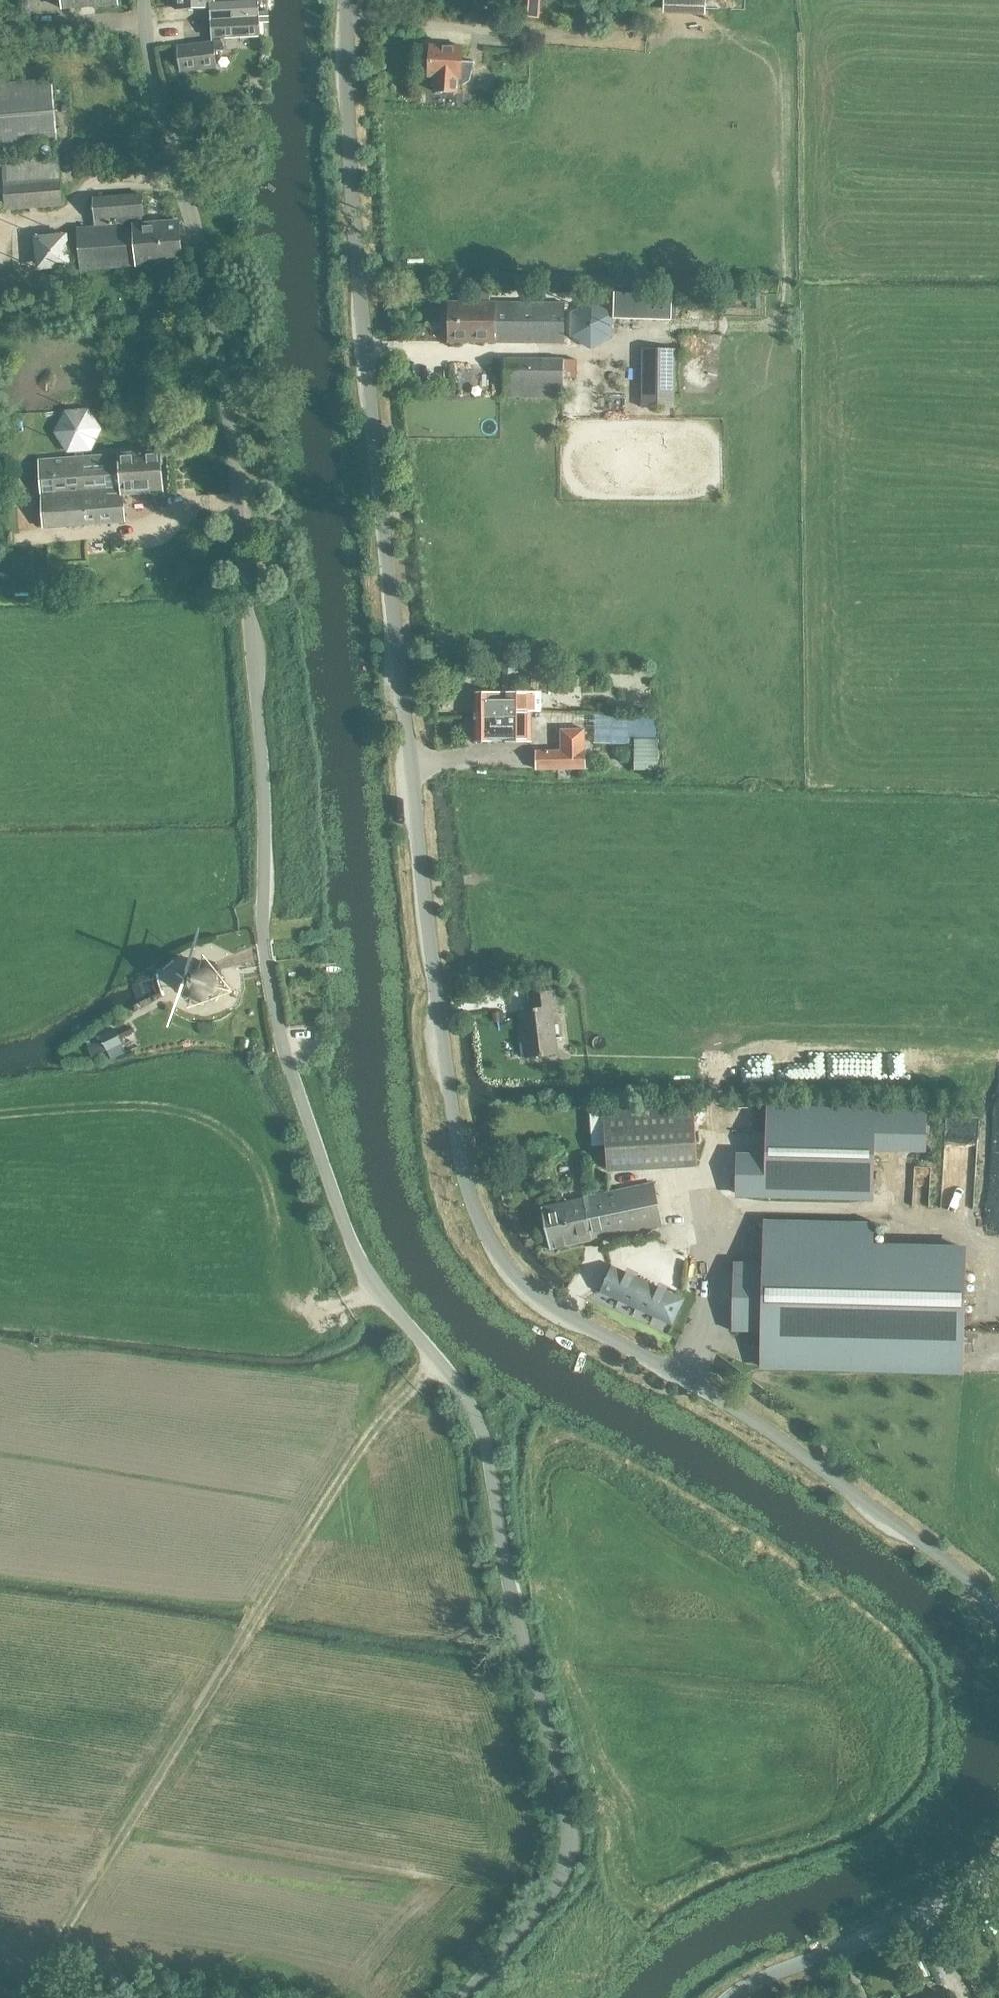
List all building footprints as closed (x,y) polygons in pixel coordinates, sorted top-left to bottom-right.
[(176,9),(210,7),(211,19),(259,16),(258,0),(215,2),(215,0),(176,0),(176,9)] [(516,15),(539,16),(540,0),(518,0),(516,15)] [(665,7),(705,8),(705,0),(665,0),(665,7)] [(216,67),(214,50),(222,49),(220,37),(259,34),(259,16),(211,19),(212,42),(178,46),(181,71),(216,67)] [(462,61),(463,46),(430,45),(429,77),(435,77),(434,91),(458,92),(459,84),(463,85),(470,81),(473,63),(474,63),(474,61),(462,61)] [(58,142),(52,80),(0,84),(0,147),(58,142)] [(7,209),(64,205),(59,155),(3,160),(7,209)] [(145,215),(143,194),(95,198),(97,219),(95,219),(96,227),(78,228),(82,271),(184,262),(180,220),(144,223),(143,216),(145,215)] [(33,235),(37,269),(71,266),(67,232),(33,235)] [(564,342),(564,302),(491,301),(491,285),(474,284),(474,301),(450,301),(449,341),(564,342)] [(617,321),(670,319),(669,294),(616,296),(617,321)] [(613,340),(612,304),(572,304),(573,341),(613,340)] [(147,321),(147,330),(156,330),(156,321),(147,321)] [(675,408),(675,349),(644,348),(643,408),(675,408)] [(577,377),(577,359),(505,356),(504,396),(563,397),(563,393),(568,393),(568,389),(564,388),(564,377),(577,377)] [(62,449),(99,449),(98,406),(61,406),(62,449)] [(161,465),(164,463),(163,457),(161,455),(160,452),(120,454),(120,455),(41,459),(44,527),(125,522),(123,494),(163,492),(161,465)] [(521,672),(535,672),(535,660),(521,659),(521,672)] [(503,660),(503,677),(518,677),(518,660),(503,660)] [(531,710),(531,711),(541,711),(541,692),(474,692),(474,716),(503,716),(503,718),(516,718),(516,710),(531,710)] [(503,716),(474,716),(474,740),(531,740),(531,711),(531,710),(516,710),(516,718),(503,718),(503,716)] [(585,768),(584,750),(584,729),(560,730),(561,750),(536,751),(537,769),(585,768)] [(658,770),(658,739),(634,739),(634,770),(658,770)] [(617,746),(617,757),(633,757),(633,746),(617,746)] [(218,1000),(226,986),(221,970),(220,970),(218,963),(211,965),(207,963),(192,967),(190,972),(189,971),(186,976),(187,977),(184,981),(189,996),(203,1004),(218,1000)] [(552,1006),(557,1006),(555,990),(529,993),(531,1008),(520,1009),(525,1057),(558,1054),(552,1006)] [(115,1029),(101,1036),(109,1051),(122,1044),(115,1029)] [(696,1163),(696,1152),(693,1107),(603,1113),(606,1168),(696,1163)] [(766,1155),(724,1152),(723,1192),(873,1196),(875,1140),(926,1142),(927,1111),(767,1109),(766,1155)] [(662,1225),(653,1183),(542,1207),(542,1206),(540,1207),(549,1249),(550,1249),(662,1225)] [(765,1223),(764,1263),(735,1262),(733,1331),(762,1332),(761,1366),(963,1371),(966,1228),(765,1223)] [(673,1323),(684,1298),(612,1266),(601,1291),(673,1323)] [(585,1738),(590,1759),(600,1756),(594,1735),(585,1738)]
